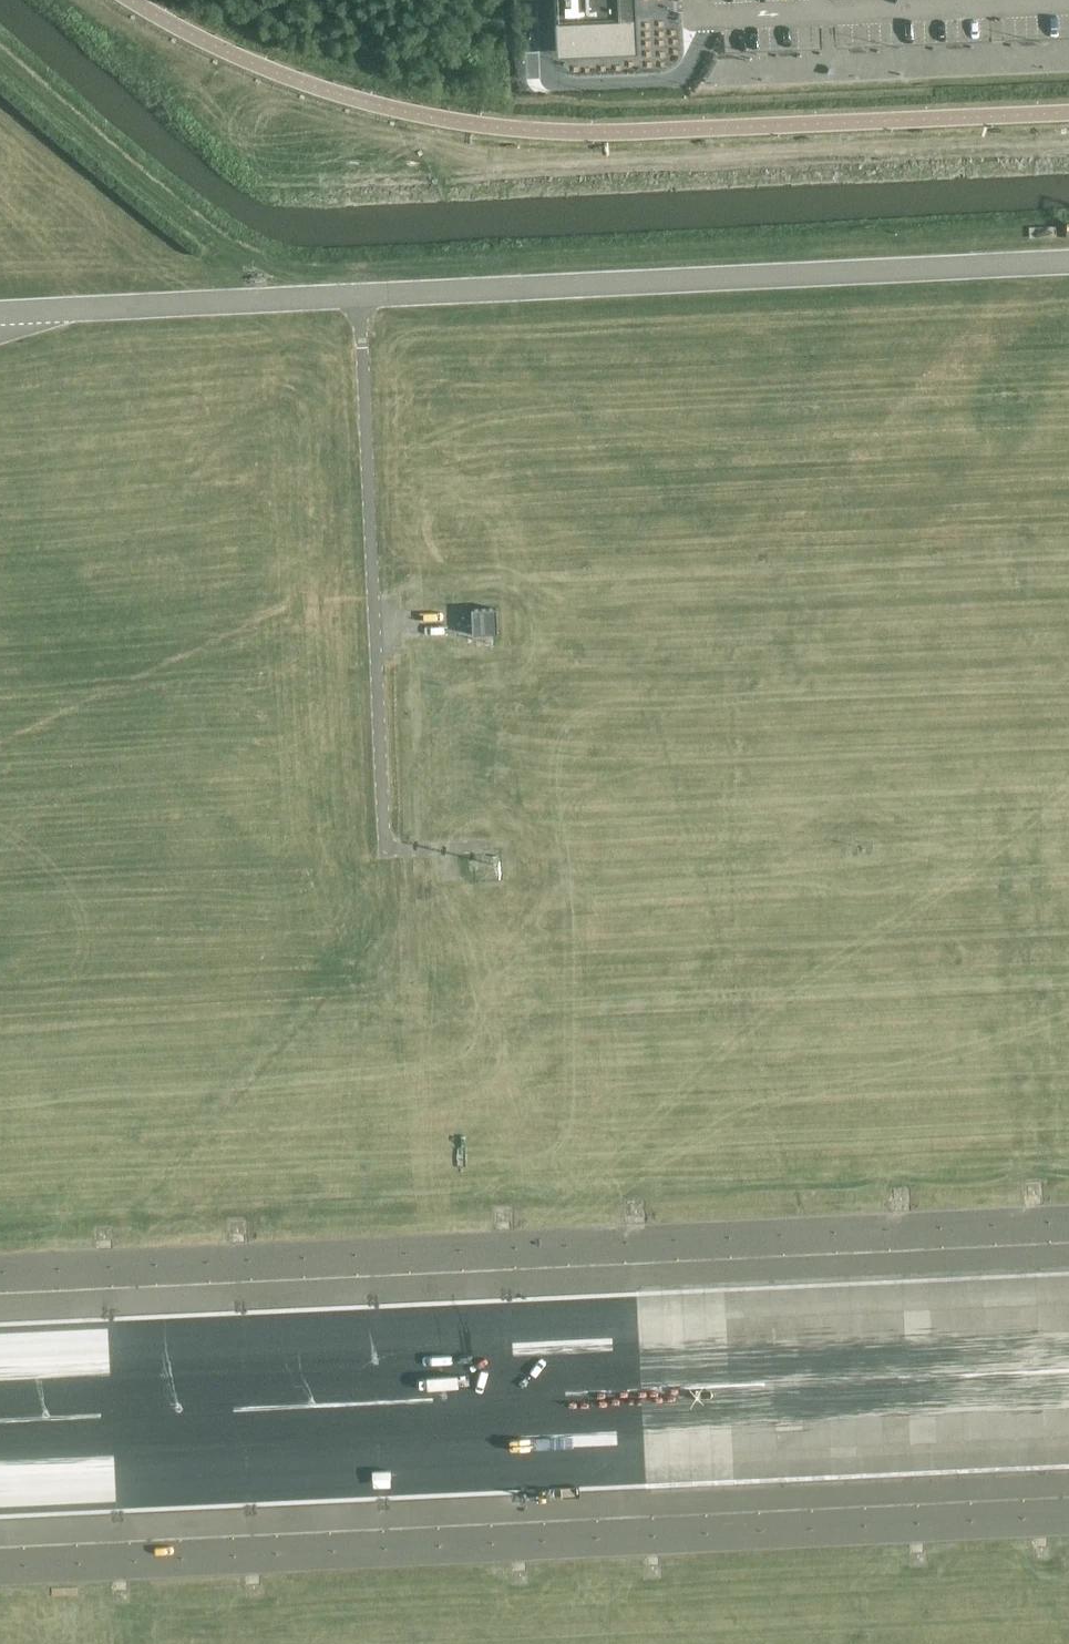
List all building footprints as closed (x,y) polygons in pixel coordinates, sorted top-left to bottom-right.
[(620,23),(624,23),(623,0),(559,0),(561,41),(621,38),(620,23)]
